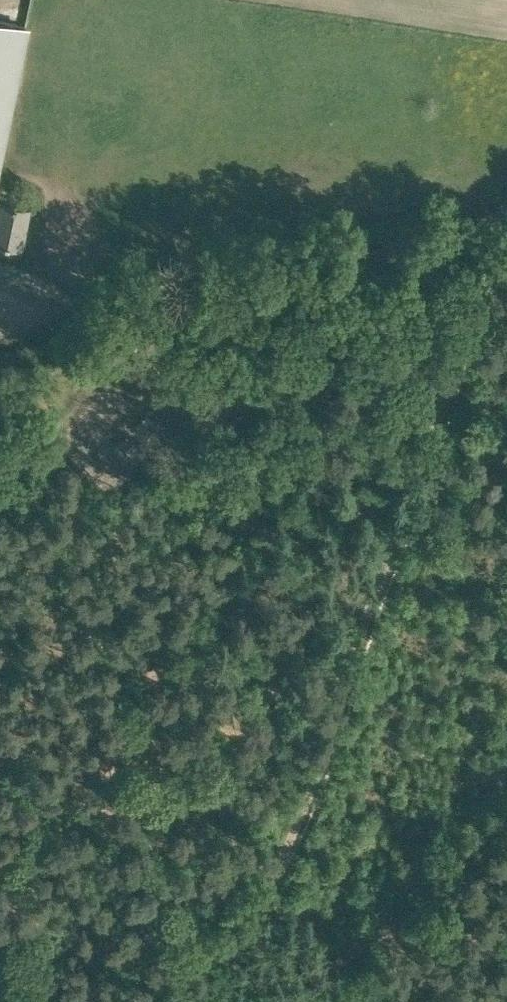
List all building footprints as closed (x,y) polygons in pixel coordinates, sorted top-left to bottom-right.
[(30,25),(0,18),(0,167),(30,25)] [(0,200),(0,242),(20,245),(28,205),(0,200)]
